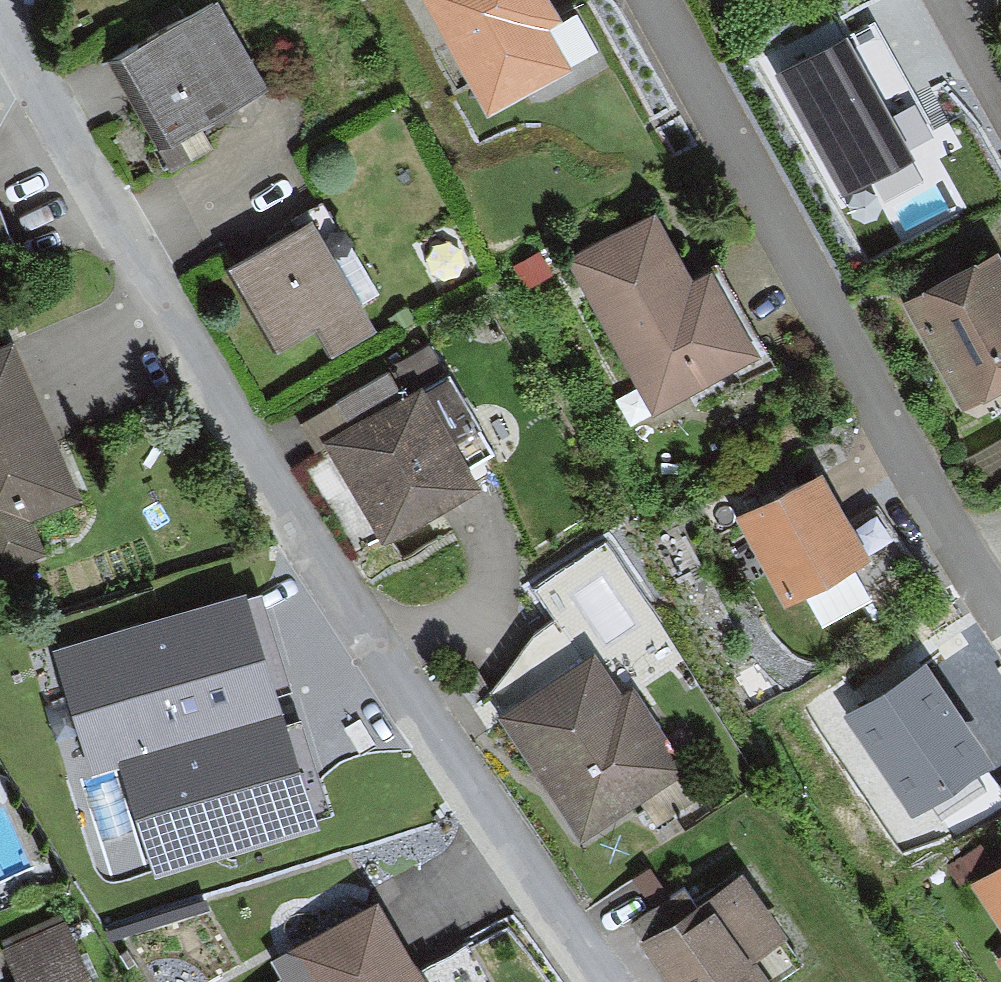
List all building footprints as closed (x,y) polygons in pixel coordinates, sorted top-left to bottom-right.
[(105,57),(154,144),(268,80),(222,0),(206,0),(105,57)] [(545,0),(427,0),(485,105),(560,63),(537,22),(553,14),(545,0)] [(849,27),(776,67),(844,189),(917,149),(849,27)] [(310,208),(220,259),(272,349),(315,324),(326,344),(373,317),(310,208)] [(658,219),(567,266),(646,418),(760,359),(715,271),(691,283),(658,219)] [(900,281),(956,384),(1000,360),(1000,254),(990,233),(900,281)] [(0,333),(0,545),(36,529),(20,494),(69,471),(4,331),(0,333)] [(423,380),(325,438),(383,536),(481,478),(423,380)] [(824,462),(737,509),(785,598),(872,551),(824,462)] [(293,684),(261,582),(54,646),(93,770),(120,761),(156,874),(335,819),(302,713),(288,717),(279,688),(293,684)] [(586,642),(488,709),(575,836),(695,754),(635,666),(613,681),(586,642)] [(928,648),(843,705),(912,806),(996,749),(928,648)] [(637,929),(677,981),(768,981),(778,974),(744,928),(783,899),(745,848),(637,929)] [(968,878),(1000,925),(1000,855),(968,878)] [(287,944),(311,981),(433,981),(377,890),(287,944)] [(69,925),(18,949),(34,981),(97,981),(69,925)]
